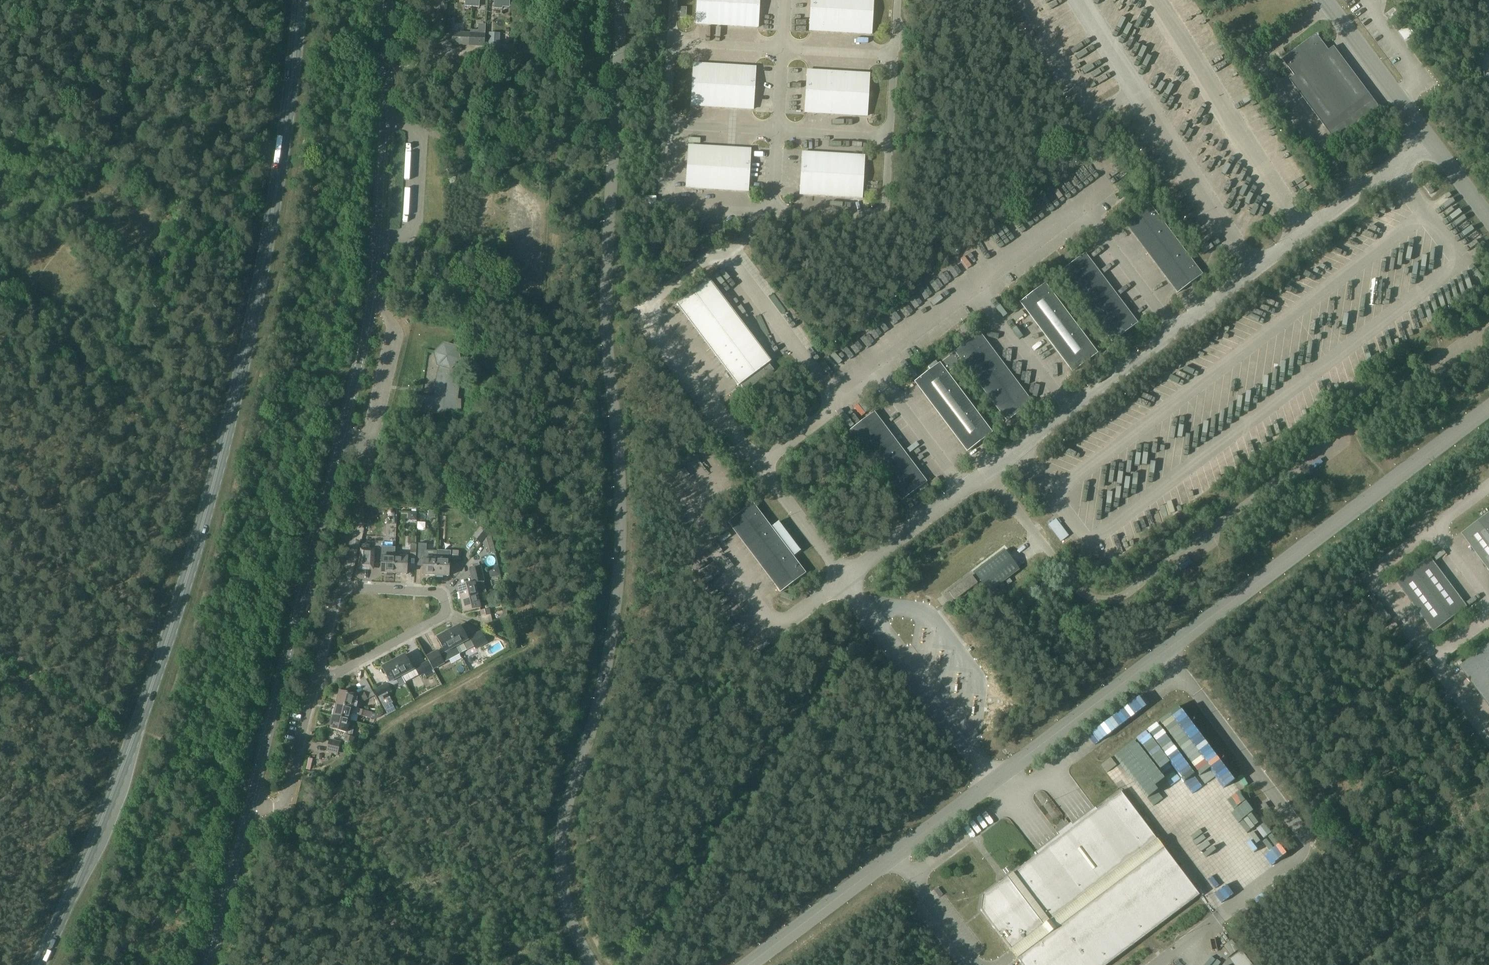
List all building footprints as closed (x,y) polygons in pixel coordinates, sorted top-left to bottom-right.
[(696,24),(758,27),(759,0),(698,0),(696,24)] [(810,30),(871,34),(873,0),(811,0),(810,30)] [(1414,34),(1408,25),(1399,32),(1405,40),(1414,34)] [(470,32),(469,46),(477,46),(477,42),(484,42),(485,30),(471,30),(471,32),(470,32)] [(469,46),(470,32),(452,31),(452,45),(469,46)] [(1290,80),(1335,141),(1380,107),(1334,46),(1329,50),(1317,34),(1283,59),(1295,76),(1290,80)] [(694,63),(691,106),(729,108),(737,108),(753,109),(755,67),(694,63)] [(808,70),(805,112),(867,116),(869,74),(808,70)] [(689,145),(686,188),(748,191),(750,149),(735,148),(727,148),(689,145)] [(803,152),(800,194),(862,198),(864,156),(803,152)] [(1434,191),(1429,185),(1425,188),(1430,194),(1434,191)] [(1150,205),(1125,224),(1177,293),(1202,275),(1150,205)] [(705,233),(724,234),(725,225),(705,224),(705,233)] [(1085,254),(1060,272),(1113,342),(1137,323),(1085,254)] [(1060,257),(1053,262),(1056,266),(1063,262),(1060,257)] [(676,304),(738,386),(740,384),(746,391),(774,370),(768,363),(771,361),(709,279),(676,304)] [(1045,284),(1020,302),(1073,372),(1097,353),(1045,284)] [(1032,402),(980,333),(980,332),(954,351),(954,352),(940,363),(940,362),(914,382),(967,451),(992,432),(947,373),(962,362),(1007,422),(1032,402)] [(420,397),(413,397),(414,413),(444,413),(444,411),(460,409),(460,401),(457,400),(459,384),(461,369),(461,364),(462,361),(460,360),(457,348),(444,344),(435,353),(438,366),(440,366),(438,374),(436,389),(436,397),(421,397),(420,397)] [(850,431),(902,501),(915,491),(918,488),(921,491),(928,486),(926,482),(874,413),(850,431)] [(753,504),(728,523),(780,592),(805,573),(804,573),(792,557),(801,551),(800,550),(800,551),(779,523),(779,522),(770,528),(753,505),(753,504)] [(1462,534),(1488,570),(1488,514),(1462,534)] [(1061,542),(1069,536),(1056,519),(1048,525),(1061,542)] [(418,544),(417,566),(423,566),(423,575),(436,576),(437,558),(437,551),(426,550),(427,544),(418,544)] [(382,556),(381,573),(394,574),(395,556),(395,548),(383,547),(382,556)] [(360,568),(372,569),(373,568),(372,568),(373,550),(361,549),(360,567),(360,568)] [(437,558),(436,576),(448,576),(449,559),(449,551),(437,551),(437,558)] [(395,556),(394,574),(406,574),(407,557),(395,556)] [(1430,557),(1397,582),(1433,631),(1467,606),(1430,557)] [(481,565),(467,568),(469,576),(472,576),(473,581),(483,578),(481,572),(483,572),(481,565)] [(949,592),(955,600),(978,583),(971,575),(949,592)] [(989,587),(997,581),(993,576),(985,582),(989,587)] [(460,599),(478,596),(475,583),(458,587),(460,599)] [(478,596),(460,599),(463,612),(480,608),(478,596)] [(480,611),(481,616),(491,615),(490,608),(480,611)] [(448,631),(457,648),(464,644),(467,651),(474,647),(476,650),(488,644),(482,633),(468,641),(460,625),(448,631)] [(457,648),(448,631),(437,637),(446,653),(443,654),(442,653),(432,659),(437,667),(442,664),(447,661),(461,654),(457,648)] [(1488,706),(1488,644),(1460,666),(1488,706)] [(393,661),(401,677),(402,676),(405,682),(419,675),(419,676),(423,674),(426,678),(435,673),(428,660),(412,669),(404,655),(393,661)] [(397,679),(401,677),(393,661),(382,667),(390,681),(375,689),(386,711),(394,707),(392,703),(393,703),(388,693),(392,691),(390,687),(399,683),(397,679)] [(336,703),(353,708),(355,702),(360,699),(363,702),(375,695),(366,678),(358,682),(363,690),(357,693),(358,694),(356,696),(339,692),(336,703)] [(350,720),(353,708),(336,703),(333,715),(350,720)] [(370,718),(372,712),(358,709),(357,715),(370,718)] [(349,725),(350,720),(333,715),(330,728),(346,732),(344,741),(353,743),(355,737),(352,736),(354,727),(349,725)] [(341,756),(342,748),(328,745),(327,753),(341,756)] [(1058,835),(1035,852),(1036,855),(1013,872),(983,895),(981,909),(1023,964),(1105,964),(1198,895),(1156,839),(1120,791),(1096,809),(1095,808),(1072,825),(1070,823),(1057,833),(1058,835)] [(1266,812),(1270,809),(1265,802),(1261,805),(1266,812)]
